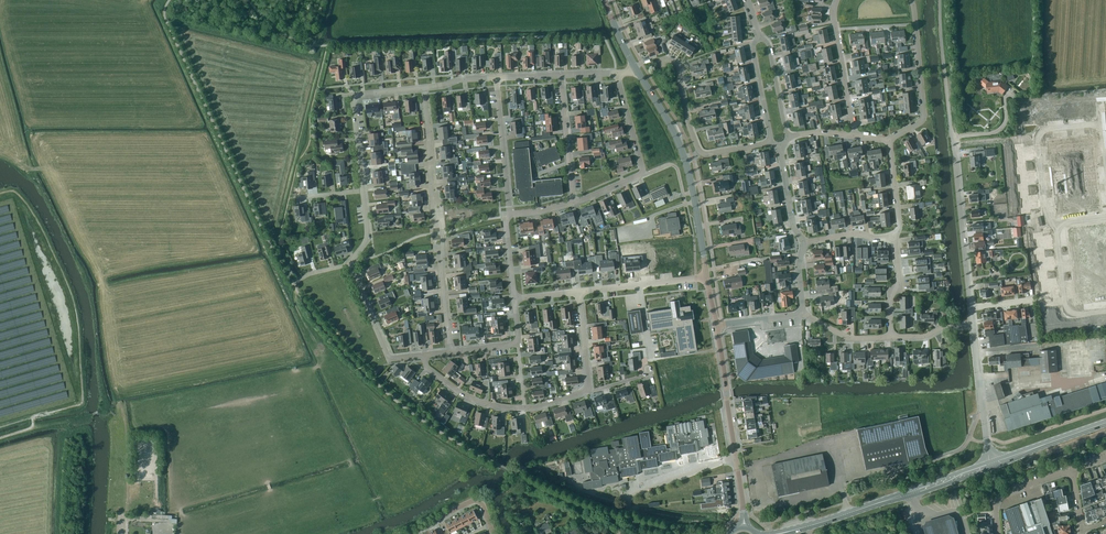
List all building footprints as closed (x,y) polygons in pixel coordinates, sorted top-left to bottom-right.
[(648,5),(651,13),(658,11),(654,1),(651,2),(650,0),(642,0),(644,6),(648,5)] [(768,8),(774,6),(772,0),(770,0),(768,0),(759,0),(758,0),(760,7),(767,5),(768,8)] [(628,7),(631,16),(638,14),(636,8),(635,5),(635,4),(628,7)] [(736,4),(727,6),(723,7),(724,10),(728,9),(729,12),(738,10),(736,4)] [(773,10),(775,10),(774,6),(768,8),(769,11),(762,13),(765,21),(771,19),(771,20),(776,18),(773,10)] [(634,23),(637,30),(652,25),(651,22),(646,24),(645,20),(646,19),(645,16),(638,19),(639,22),(634,23)] [(774,32),(777,31),(777,33),(778,33),(782,32),(783,31),(782,29),(783,29),(781,22),(785,20),(784,17),(777,19),(778,22),(772,24),(774,32)] [(637,30),(639,37),(644,36),(645,39),(652,36),(651,32),(649,33),(648,29),(653,27),(652,25),(637,30)] [(812,35),(813,38),(827,35),(826,29),(817,31),(818,34),(812,35)] [(903,30),(897,31),(899,47),(901,47),(900,42),(905,41),(903,30)] [(899,47),(897,31),(890,32),(890,39),(887,39),(888,46),(888,47),(892,47),(891,43),(896,43),(897,47),(899,47)] [(862,32),(856,33),(858,50),(860,49),(859,44),(864,44),(862,32)] [(879,48),(877,32),(869,33),(871,44),(875,44),(876,49),(879,48)] [(858,50),(856,33),(848,34),(850,46),(855,45),(856,50),(858,50)] [(674,46),(679,38),(679,39),(681,35),(679,34),(677,37),(673,35),(669,43),(674,46)] [(827,35),(813,38),(814,41),(819,40),(820,44),(828,42),(827,35)] [(788,36),(779,38),(780,45),(795,42),(794,38),(788,40),(788,36)] [(674,46),(679,49),(684,42),(685,42),(687,39),(685,37),(682,41),(679,39),(679,38),(674,46)] [(644,42),(647,49),(656,46),(653,39),(644,42)] [(688,44),(685,42),(684,42),(679,49),(685,53),(689,45),(690,45),(692,42),(690,41),(688,44)] [(795,42),(780,45),(782,52),(790,50),(790,46),(795,45),(795,42)] [(689,45),(685,53),(690,56),(695,48),(695,49),(697,45),(695,44),(693,47),(690,45),(689,45)] [(586,65),(591,65),(591,64),(597,64),(597,55),(600,55),(600,45),(593,45),(594,54),(587,54),(587,61),(586,61),(586,65)] [(658,53),(656,46),(647,49),(649,56),(658,53)] [(730,55),(730,57),(744,55),(743,48),(734,50),(735,54),(730,55)] [(817,57),(831,54),(830,48),(821,49),(821,52),(816,53),(817,57)] [(554,55),(555,66),(563,66),(563,56),(567,55),(567,49),(563,49),(559,49),(560,55),(554,55)] [(540,67),(547,67),(547,64),(551,64),(550,50),(543,50),(544,56),(539,57),(539,58),(536,58),(537,66),(540,66),(540,67)] [(440,61),(438,61),(437,62),(437,65),(438,66),(440,66),(440,71),(448,71),(448,67),(452,67),(450,51),(446,51),(446,57),(443,57),(444,60),(440,60),(440,61)] [(528,58),(523,58),(524,68),(531,67),(531,64),(534,64),(534,51),(527,51),(528,58)] [(490,69),(498,69),(497,60),(501,60),(501,52),(496,52),(494,54),(495,59),(490,59),(490,61),(485,61),(486,67),(490,67),(490,69)] [(720,62),(718,52),(710,54),(712,63),(720,62)] [(511,53),(511,55),(506,56),(506,64),(507,64),(507,68),(513,68),(513,64),(514,64),(514,60),(518,60),(517,53),(511,53)] [(378,72),(382,71),(380,54),(380,55),(377,55),(373,55),(374,64),(370,64),(370,63),(365,64),(365,70),(370,69),(370,75),(378,74),(378,72)] [(824,62),(832,61),(831,54),(817,57),(815,57),(816,61),(823,60),(824,62)] [(892,60),(893,62),(908,61),(908,54),(896,55),(896,59),(892,60)] [(421,60),(423,60),(424,70),(430,70),(429,62),(433,62),(432,55),(426,56),(421,56),(421,60)] [(472,57),(473,69),(480,68),(480,66),(484,66),(483,56),(479,56),(479,55),(473,55),(473,57),(472,57)] [(744,55),(730,57),(731,60),(736,59),(737,63),(745,61),(744,55)] [(783,57),(784,63),(798,60),(798,58),(792,59),(791,55),(783,57)] [(869,56),(870,63),(879,61),(878,55),(869,56)] [(463,62),(467,62),(467,56),(460,56),(460,59),(455,60),(456,70),(464,70),(463,62)] [(399,69),(399,64),(398,57),(390,58),(390,61),(386,61),(387,73),(395,72),(395,70),(399,69)] [(346,67),(345,58),(338,59),(339,67),(335,67),(335,66),(329,67),(330,72),(335,72),(335,75),(336,75),(337,80),(343,79),(342,75),(343,75),(342,68),(346,67)] [(708,59),(701,61),(701,65),(690,67),(691,76),(706,73),(705,64),(709,63),(708,59)] [(784,63),(785,70),(794,68),(793,65),(799,64),(798,60),(784,63)] [(851,62),(852,68),(868,65),(868,63),(863,64),(862,60),(851,62)] [(359,70),(362,69),(361,62),(357,62),(358,67),(350,68),(351,78),(360,77),(359,70)] [(868,65),(852,68),(854,75),(865,73),(864,68),(868,67),(868,65)] [(821,75),(835,72),(833,66),(822,68),(823,72),(820,72),(821,75)] [(733,73),(734,76),(748,73),(746,67),(738,68),(739,72),(733,73)] [(836,79),(835,72),(821,75),(821,79),(827,78),(827,81),(836,79)] [(741,81),(741,82),(749,80),(748,73),(734,76),(734,79),(737,78),(737,81),(738,82),(741,81)] [(894,79),(894,81),(910,80),(909,73),(898,74),(898,79),(894,79)] [(784,76),(786,82),(800,79),(799,77),(794,78),(793,74),(784,76)] [(800,79),(786,82),(787,89),(796,87),(795,84),(799,84),(799,82),(800,82),(800,79)] [(854,81),(856,87),(871,84),(876,84),(875,80),(870,81),(870,83),(866,83),(866,79),(854,81)] [(991,83),(987,83),(987,82),(984,79),(981,83),(986,88),(987,88),(988,93),(993,92),(993,91),(998,91),(1002,94),(1008,87),(1001,82),(995,82),(994,82),(992,82),(991,83)] [(706,87),(694,89),(696,98),(710,95),(708,86),(710,86),(713,85),(713,81),(705,83),(706,87)] [(872,87),(871,84),(856,87),(857,94),(868,92),(867,88),(872,87)] [(607,98),(612,98),(611,85),(607,86),(603,87),(604,94),(600,94),(601,102),(608,101),(607,98)] [(739,91),(737,92),(738,95),(752,92),(750,85),(742,87),(738,88),(739,91)] [(835,85),(824,87),(825,91),(822,92),(822,94),(836,91),(835,85)] [(592,102),(595,102),(595,98),(596,98),(594,86),(587,86),(588,97),(592,97),(592,102)] [(579,87),(571,88),(572,99),(577,98),(578,104),(584,103),(583,95),(580,96),(579,87)] [(547,98),(547,105),(553,104),(552,96),(549,97),(548,88),(540,88),(542,99),(547,98)] [(534,89),(527,90),(528,100),(535,99),(534,89)] [(513,96),(512,96),(512,102),(509,102),(510,109),(517,108),(517,105),(519,105),(520,109),(524,108),(523,100),(520,100),(519,95),(518,91),(512,91),(513,96)] [(837,98),(836,91),(822,94),(823,97),(828,96),(829,100),(837,98)] [(752,92),(738,95),(738,97),(744,96),(744,100),(753,99),(752,92)] [(898,101),(903,100),(913,99),(912,92),(902,93),(903,98),(901,98),(901,97),(898,98),(898,101)] [(476,105),(483,104),(484,110),(488,109),(487,102),(484,102),(483,93),(475,94),(475,100),(474,100),(474,101),(474,103),(475,104),(476,103),(476,105)] [(788,94),(789,101),(803,98),(803,96),(797,97),(797,93),(788,94)] [(329,99),(330,111),(338,110),(337,98),(333,99),(333,94),(325,95),(326,100),(329,99)] [(463,107),(463,110),(470,110),(469,102),(465,103),(464,95),(456,96),(458,108),(463,107)] [(444,111),(445,112),(449,111),(450,110),(450,107),(449,97),(442,98),(443,107),(444,111)] [(803,98),(789,101),(791,108),(799,106),(799,103),(804,102),(803,98)] [(858,99),(859,107),(873,104),(873,101),(870,101),(870,102),(868,103),(868,98),(858,99)] [(1088,101),(1080,102),(1082,115),(1090,114),(1089,106),(1093,106),(1092,99),(1088,99),(1088,101)] [(412,100),(405,101),(406,112),(413,111),(413,112),(417,112),(416,103),(412,103),(412,100)] [(1067,104),(1059,105),(1060,118),(1068,117),(1068,109),(1071,108),(1070,101),(1066,102),(1067,104)] [(384,110),(383,110),(384,113),(384,114),(385,115),(387,114),(389,114),(389,113),(389,111),(394,110),(395,113),(394,113),(394,119),(399,118),(399,113),(398,107),(396,107),(395,102),(384,103),(384,110)] [(371,116),(372,114),(372,112),(375,112),(376,117),(382,116),(381,109),(378,109),(377,104),(366,105),(367,113),(367,115),(368,117),(371,116)] [(710,109),(699,111),(700,121),(714,118),(712,109),(714,109),(718,108),(717,104),(710,106),(710,109)] [(744,110),(738,111),(739,114),(753,111),(752,104),(743,106),(744,110)] [(825,110),(826,113),(840,110),(839,104),(828,106),(828,107),(828,110),(825,110)] [(874,107),(873,104),(859,107),(860,113),(870,111),(869,107),(871,106),(871,107),(874,107)] [(1046,106),(1038,107),(1040,120),(1048,119),(1047,111),(1051,111),(1050,104),(1046,104),(1046,106)] [(913,105),(899,107),(899,110),(902,110),(902,109),(904,109),(904,114),(914,113),(913,105)] [(619,117),(617,110),(609,112),(607,107),(600,109),(602,117),(608,115),(610,119),(619,117)] [(841,117),(840,110),(826,113),(826,116),(832,115),(832,119),(841,117)] [(866,119),(867,123),(875,121),(874,118),(871,118),(870,113),(872,113),(872,114),(875,114),(874,110),(870,111),(860,113),(862,120),(866,119)] [(753,111),(739,114),(740,117),(741,116),(742,120),(746,119),(755,118),(753,111)] [(813,115),(813,113),(801,115),(800,111),(792,113),(793,119),(807,117),(813,115)] [(545,120),(546,125),(557,124),(556,117),(552,117),(552,113),(540,114),(541,120),(545,120)] [(804,124),(803,124),(802,121),(808,119),(807,117),(793,119),(795,126),(798,125),(799,128),(804,127),(804,124)] [(339,124),(340,123),(339,119),(329,120),(331,132),(340,131),(339,124)] [(586,121),(575,122),(576,128),(580,128),(580,132),(591,131),(590,124),(586,124),(586,121)] [(719,129),(707,131),(709,140),(723,137),(721,128),(722,128),(724,128),(725,134),(732,133),(730,124),(733,124),(733,121),(730,122),(718,124),(719,129)] [(485,122),(475,123),(476,129),(473,130),(474,133),(483,132),(483,129),(486,129),(485,122)] [(743,132),(757,129),(756,123),(747,124),(748,128),(742,130),(743,132)] [(557,130),(557,124),(546,125),(546,131),(542,132),(542,136),(543,136),(545,136),(547,136),(548,136),(550,135),(549,131),(557,130)] [(612,126),(603,128),(605,133),(612,131),(613,137),(624,134),(622,127),(618,128),(617,124),(612,126)] [(521,127),(510,128),(511,134),(514,134),(515,138),(524,137),(523,133),(525,133),(524,127),(521,127)] [(757,129),(743,132),(743,135),(749,134),(750,138),(758,136),(757,129)] [(923,131),(916,135),(919,141),(916,142),(919,148),(925,145),(925,143),(928,141),(923,131)] [(456,141),(457,141),(456,135),(449,136),(449,132),(438,133),(439,139),(447,138),(448,142),(451,142),(456,141)] [(584,138),(577,138),(578,144),(588,143),(588,140),(592,140),(592,133),(583,134),(584,138)] [(477,137),(478,144),(487,143),(486,136),(477,137)] [(1092,137),(1085,137),(1085,138),(1086,149),(1093,148),(1092,137)] [(919,148),(916,142),(913,144),(910,138),(903,141),(906,147),(903,149),(904,156),(910,155),(909,151),(915,148),(916,150),(919,148)] [(336,152),(343,151),(342,144),(338,144),(337,139),(324,141),(325,149),(331,148),(332,155),(336,154),(336,152)] [(379,139),(369,140),(370,146),(373,145),(380,145),(381,148),(384,148),(384,144),(384,141),(380,142),(379,139)] [(615,140),(605,143),(606,147),(610,146),(611,148),(615,147),(617,152),(628,149),(626,141),(622,143),(621,139),(615,140)] [(563,194),(561,178),(535,180),(535,187),(532,187),(529,148),(529,141),(514,142),(514,149),(513,149),(517,189),(518,189),(519,198),(520,200),(520,201),(522,201),(523,201),(534,200),(534,196),(536,195),(536,196),(563,194)] [(1056,141),(1049,141),(1050,153),(1057,152),(1055,141),(1056,141)] [(795,151),(809,149),(808,146),(806,146),(805,142),(794,144),(795,151)] [(841,144),(835,145),(837,159),(840,159),(840,157),(843,157),(843,155),(841,144)] [(1022,144),(1015,145),(1015,149),(1019,148),(1020,154),(1032,153),(1032,148),(1031,148),(1031,147),(1022,148),(1022,144)] [(555,145),(536,152),(536,153),(537,154),(538,156),(538,158),(539,159),(539,161),(540,163),(541,164),(541,166),(560,159),(555,145)] [(837,159),(835,145),(828,146),(829,150),(825,150),(826,158),(830,157),(830,155),(833,154),(834,160),(837,159)] [(407,154),(407,158),(418,156),(417,150),(412,150),(412,147),(401,148),(402,155),(407,154)] [(478,152),(479,158),(489,157),(488,150),(481,151),(480,147),(472,148),(472,152),(478,152)] [(385,148),(384,148),(381,148),(381,152),(370,153),(371,159),(382,158),(381,154),(384,154),(385,153),(385,151),(388,151),(387,148),(385,148)] [(809,149),(795,151),(796,158),(805,156),(804,154),(811,152),(811,148),(809,149)] [(856,162),(854,148),(847,149),(849,157),(853,157),(853,162),(856,162)] [(983,149),(984,151),(976,151),(977,156),(970,157),(971,167),(980,166),(979,161),(983,161),(982,157),(996,155),(995,148),(983,149)] [(880,149),(873,150),(875,164),(878,164),(877,158),(881,157),(880,149)] [(875,164),(873,150),(867,151),(868,162),(872,161),(874,170),(876,169),(875,164)] [(754,158),(754,160),(768,158),(767,152),(759,153),(759,157),(754,158)] [(1021,160),(1017,161),(1017,164),(1024,164),(1024,160),(1032,159),(1032,153),(1020,154),(1021,160)] [(418,163),(418,156),(407,158),(408,162),(400,163),(401,169),(410,168),(409,164),(418,163)] [(623,171),(623,167),(632,165),(630,156),(623,158),(622,157),(618,158),(619,165),(616,166),(617,172),(623,171)] [(589,157),(579,158),(580,165),(581,168),(588,167),(587,164),(590,164),(589,160),(592,160),(592,157),(589,157)] [(717,160),(717,162),(710,163),(711,171),(722,170),(722,167),(730,166),(728,158),(717,160)] [(768,158),(754,160),(755,163),(761,162),(761,166),(770,165),(768,158)] [(911,167),(916,167),(915,160),(909,161),(909,165),(903,166),(904,176),(912,175),(911,167)] [(340,182),(340,185),(347,184),(346,176),(342,177),(342,174),(345,174),(343,161),(334,162),(335,168),(338,168),(339,173),(335,174),(337,183),(340,182)] [(450,162),(450,166),(442,167),(442,173),(453,171),(453,168),(456,168),(455,166),(459,165),(458,161),(450,162)] [(479,168),(479,173),(489,171),(488,164),(481,165),(480,161),(473,162),(474,169),(479,168)] [(804,166),(803,162),(795,163),(796,170),(810,167),(809,165),(804,166)] [(822,166),(815,167),(815,175),(823,174),(822,166)] [(810,167),(796,170),(797,176),(805,175),(805,171),(810,170),(810,167)] [(410,173),(410,168),(401,169),(401,174),(406,174),(406,177),(409,176),(409,179),(420,178),(419,172),(410,173)] [(1025,169),(1018,169),(1019,173),(1022,173),(1023,179),(1035,177),(1035,175),(1034,175),(1034,171),(1025,172),(1025,169)] [(765,175),(760,176),(760,179),(774,177),(773,170),(765,171),(765,175)] [(301,182),(304,182),(304,188),(307,188),(307,189),(312,188),(311,180),(315,180),(314,171),(308,171),(308,177),(300,178),(301,182)] [(323,187),(330,186),(329,179),(332,178),(331,171),(325,172),(325,176),(322,176),(323,187)] [(868,181),(870,181),(884,179),(883,173),(874,174),(875,178),(867,179),(868,181)] [(728,182),(735,181),(734,174),(722,176),(723,181),(713,182),(715,192),(729,190),(728,182)] [(482,175),(475,176),(476,182),(477,182),(478,190),(483,189),(483,186),(491,185),(490,178),(482,179),(482,175)] [(774,177),(760,179),(761,186),(775,183),(774,177)] [(1024,184),(1020,185),(1020,189),(1027,188),(1027,184),(1035,183),(1035,180),(1035,177),(1023,179),(1024,184)] [(420,184),(420,178),(409,179),(410,183),(406,183),(407,189),(411,189),(410,185),(420,184)] [(994,178),(979,179),(980,187),(995,185),(994,178)] [(926,179),(924,179),(917,180),(917,185),(906,186),(908,199),(920,197),(919,188),(920,188),(920,186),(925,185),(925,184),(927,184),(926,179)] [(444,186),(445,192),(455,191),(455,188),(459,188),(458,181),(447,182),(448,186),(444,186)] [(664,186),(648,193),(649,193),(644,195),(639,185),(632,188),(637,199),(641,197),(644,204),(652,200),(652,201),(667,194),(664,186)] [(813,186),(799,188),(800,195),(809,194),(808,189),(813,189),(813,186)] [(390,189),(374,191),(375,199),(387,197),(386,192),(391,192),(391,190),(391,189),(390,189)] [(482,201),(492,199),(491,192),(484,193),(484,189),(483,189),(478,190),(476,190),(477,193),(477,196),(482,196),(482,201)] [(763,196),(763,198),(778,196),(777,189),(768,191),(769,195),(763,196)] [(970,195),(970,202),(979,201),(986,200),(985,193),(989,193),(989,190),(978,191),(978,194),(970,195)] [(455,194),(455,191),(445,192),(445,198),(449,198),(449,202),(458,201),(458,196),(457,196),(457,194),(455,194)] [(629,201),(624,191),(617,195),(622,205),(627,203),(629,208),(635,206),(632,200),(629,201)] [(872,198),(872,201),(886,199),(886,193),(877,194),(877,197),(872,198)] [(1027,193),(1021,194),(1021,197),(1025,197),(1025,203),(1037,202),(1037,201),(1036,195),(1028,196),(1027,193)] [(778,196),(763,198),(764,201),(770,200),(770,204),(768,204),(768,207),(775,206),(775,203),(779,202),(778,196)] [(719,213),(731,211),(730,202),(734,202),(733,197),(726,199),(727,202),(717,204),(719,213)] [(408,207),(408,211),(416,210),(416,206),(423,205),(422,199),(412,200),(412,204),(410,204),(410,207),(408,207)] [(599,202),(599,203),(603,213),(609,211),(611,216),(617,214),(614,206),(610,208),(607,199),(599,202)] [(343,218),(344,224),(347,224),(345,200),(341,201),(342,207),(335,207),(336,219),(343,218)] [(387,201),(388,204),(376,205),(377,213),(389,211),(388,206),(395,206),(394,200),(387,201)] [(1026,209),(1022,209),(1023,213),(1030,212),(1029,209),(1038,208),(1038,206),(1038,201),(1037,201),(1037,202),(1025,203),(1026,209)] [(917,208),(923,207),(923,202),(912,203),(912,207),(909,208),(911,219),(919,218),(917,208)] [(313,211),(315,211),(315,215),(326,213),(325,203),(314,204),(314,208),(313,208),(313,211)] [(816,204),(802,207),(803,213),(812,212),(811,208),(816,207),(816,204)] [(304,205),(293,206),(294,211),(295,216),(301,216),(301,222),(305,221),(309,221),(308,211),(305,212),(304,205)] [(596,224),(603,221),(600,214),(596,215),(592,205),(586,208),(590,218),(593,216),(596,224)] [(587,219),(590,218),(586,208),(580,210),(582,216),(579,217),(583,227),(589,225),(587,219)] [(772,214),(766,215),(767,218),(781,215),(780,209),(771,210),(772,214)] [(415,222),(425,220),(424,213),(416,214),(416,210),(408,211),(409,216),(414,215),(415,222)] [(858,224),(855,210),(852,211),(853,212),(849,213),(851,225),(858,224)] [(858,210),(855,210),(858,224),(864,223),(863,215),(859,215),(858,210)] [(573,212),(566,214),(569,224),(572,223),(573,226),(576,225),(575,222),(573,212)] [(678,217),(676,217),(676,212),(667,213),(667,216),(658,218),(659,224),(656,225),(656,228),(659,228),(660,234),(670,233),(670,236),(679,234),(678,229),(680,229),(678,217)] [(870,221),(874,220),(883,219),(889,219),(888,212),(879,213),(880,217),(879,217),(878,216),(870,217),(870,221)] [(835,214),(838,228),(845,226),(843,218),(840,219),(839,213),(835,214)] [(384,215),(384,218),(378,219),(378,227),(390,225),(389,221),(393,220),(393,214),(384,215)] [(569,224),(566,214),(560,215),(562,223),(558,224),(560,232),(564,231),(563,228),(566,228),(565,225),(569,224)] [(781,215),(767,218),(767,220),(773,219),(774,223),(775,223),(780,222),(782,222),(781,215)] [(552,218),(546,219),(548,229),(553,228),(554,232),(558,231),(557,224),(553,225),(552,218)] [(806,219),(807,226),(821,223),(821,221),(816,222),(815,218),(806,219)] [(541,227),(538,228),(539,235),(543,234),(545,234),(549,233),(548,229),(546,219),(540,220),(541,227)] [(532,221),(526,222),(528,232),(528,236),(538,235),(537,228),(533,228),(532,221)] [(528,236),(528,232),(526,222),(520,223),(521,229),(517,230),(518,237),(528,236)] [(821,223),(807,226),(808,232),(817,231),(817,227),(822,226),(821,223)] [(721,226),(722,235),(736,233),(737,235),(741,234),(741,231),(743,231),(742,228),(740,228),(740,226),(736,226),(736,224),(721,226)] [(484,234),(484,241),(496,240),(495,233),(492,233),(492,229),(482,230),(482,235),(484,234)] [(976,233),(974,234),(975,241),(984,240),(983,236),(992,235),(992,230),(984,231),(983,229),(975,230),(976,233)] [(452,239),(453,247),(464,246),(463,241),(470,240),(469,233),(462,234),(462,238),(452,239)] [(1041,233),(1034,234),(1035,238),(1039,237),(1039,243),(1051,242),(1051,239),(1050,236),(1042,237),(1041,233)] [(784,250),(789,249),(789,244),(788,244),(787,238),(783,238),(783,235),(774,236),(775,241),(779,241),(780,251),(784,251),(784,250)] [(346,247),(350,246),(348,240),(342,242),(343,245),(334,247),(336,256),(348,252),(346,247)] [(916,241),(907,242),(908,248),(918,247),(922,247),(923,246),(922,240),(918,241),(916,241)] [(975,243),(976,249),(986,248),(985,245),(987,245),(994,244),(994,240),(987,241),(987,242),(975,243)] [(324,244),(317,246),(318,249),(321,260),(328,258),(327,255),(331,254),(331,253),(330,251),(329,245),(328,242),(324,243),(324,244)] [(1040,249),(1036,249),(1037,253),(1043,252),(1043,249),(1052,248),(1051,244),(1052,244),(1051,242),(1039,243),(1040,249)] [(744,255),(749,255),(747,246),(744,247),(743,244),(729,247),(730,255),(744,253),(744,255)] [(312,256),(311,252),(309,245),(301,247),(303,252),(297,254),(301,265),(310,263),(308,257),(312,256)] [(528,251),(523,252),(524,258),(536,257),(540,256),(539,245),(529,246),(529,251),(528,251)] [(484,251),(485,251),(486,254),(482,254),(482,258),(486,258),(497,257),(497,250),(494,250),(494,246),(484,247),(484,251)] [(847,260),(847,256),(850,255),(849,246),(842,247),(843,256),(843,260),(847,260)] [(835,247),(835,257),(843,256),(842,247),(835,247)] [(868,247),(862,248),(862,258),(865,258),(866,261),(869,261),(871,261),(871,257),(868,257),(868,247)] [(822,250),(812,251),(813,258),(822,257),(824,257),(824,256),(828,255),(828,253),(822,253),(822,250)] [(976,252),(977,262),(986,262),(985,257),(995,256),(994,252),(994,250),(989,250),(985,251),(976,252)] [(607,271),(614,270),(613,263),(617,262),(617,261),(616,254),(616,252),(609,252),(609,259),(606,260),(607,271)] [(601,271),(607,271),(606,260),(603,260),(602,254),(595,255),(596,265),(600,265),(601,271)] [(586,273),(584,262),(581,263),(580,258),(578,258),(577,255),(573,256),(575,272),(579,271),(579,274),(586,273)] [(635,259),(631,259),(632,270),(639,270),(638,262),(642,261),(641,255),(635,256),(635,259)] [(781,258),(780,255),(770,256),(770,262),(776,261),(777,266),(789,265),(788,257),(781,258)] [(1044,255),(1037,255),(1037,259),(1041,259),(1042,265),(1054,263),(1053,261),(1053,257),(1044,258),(1044,255)] [(588,262),(584,262),(586,273),(592,272),(592,266),(596,265),(595,256),(588,257),(588,262)] [(536,257),(524,258),(525,265),(536,264),(536,257)] [(626,257),(620,257),(621,264),(624,263),(625,271),(632,270),(631,259),(627,259),(626,257)] [(463,267),(464,271),(470,270),(472,270),(471,263),(466,264),(466,260),(454,261),(455,267),(463,267)] [(770,260),(764,261),(766,284),(773,283),(770,260)] [(414,273),(420,273),(419,268),(428,267),(427,261),(417,262),(417,267),(413,267),(414,273)] [(566,267),(563,267),(564,279),(571,278),(570,270),(574,269),(573,261),(570,262),(566,262),(566,267)] [(374,269),(367,272),(370,280),(381,275),(379,271),(381,270),(382,268),(379,262),(372,265),(374,269)] [(492,263),(485,263),(486,267),(486,270),(489,270),(489,274),(500,273),(499,266),(495,266),(495,262),(492,263)] [(557,279),(564,279),(563,267),(556,268),(556,263),(551,264),(552,272),(556,271),(557,279)] [(1042,270),(1039,271),(1039,275),(1046,274),(1046,270),(1054,270),(1054,266),(1054,263),(1042,265),(1042,270)] [(814,265),(814,273),(824,272),(823,264),(814,265)] [(542,271),(541,267),(533,268),(533,272),(525,273),(526,279),(526,284),(530,283),(537,282),(536,272),(542,271)] [(471,275),(470,270),(464,271),(464,276),(454,277),(455,283),(466,282),(465,278),(469,278),(469,275),(471,275)] [(779,283),(783,282),(784,286),(789,285),(788,281),(791,281),(790,274),(782,274),(781,271),(774,272),(774,273),(775,278),(778,278),(779,283)] [(421,279),(421,283),(431,282),(431,280),(432,280),(431,276),(424,277),(423,273),(416,274),(416,280),(421,279)] [(383,277),(385,282),(394,279),(392,274),(383,277)] [(1046,276),(1039,277),(1039,281),(1043,280),(1044,286),(1056,285),(1055,279),(1046,280),(1046,276)] [(731,287),(731,289),(742,287),(740,277),(724,280),(725,288),(731,287)] [(1019,293),(1026,292),(1026,289),(1031,288),(1030,282),(1025,282),(1024,280),(1021,280),(1020,278),(1016,279),(1016,286),(1019,286),(1019,293)] [(498,282),(498,279),(488,280),(479,281),(480,285),(490,284),(491,291),(495,291),(495,293),(500,293),(500,290),(502,290),(501,282),(498,282)] [(826,292),(833,291),(834,291),(838,290),(837,285),(829,286),(828,279),(816,281),(817,289),(826,288),(826,292)] [(1002,280),(998,280),(1000,294),(1002,294),(1002,295),(1009,295),(1008,286),(1007,286),(1002,287),(1002,280)] [(372,285),(375,292),(385,288),(382,281),(372,285)] [(928,282),(917,283),(918,289),(925,289),(926,291),(934,290),(933,281),(928,282)] [(768,293),(760,294),(760,298),(760,302),(762,302),(762,306),(768,306),(768,303),(769,303),(774,302),(772,284),(768,284),(767,284),(765,285),(765,289),(767,289),(767,291),(768,291),(768,293)] [(1045,292),(1041,293),(1041,296),(1048,296),(1048,292),(1056,291),(1056,290),(1057,290),(1056,285),(1044,286),(1045,292)] [(868,288),(868,293),(866,293),(866,297),(869,297),(869,296),(880,296),(880,288),(868,288)] [(989,288),(980,289),(981,295),(983,295),(983,298),(990,297),(989,288)] [(1081,289),(1074,290),(1076,302),(1083,301),(1081,290),(1081,289)] [(838,290),(834,291),(833,291),(826,292),(828,292),(829,296),(820,297),(821,305),(833,304),(833,297),(836,297),(836,291),(838,291),(838,290)] [(386,298),(379,301),(382,308),(391,304),(390,300),(395,298),(392,291),(384,294),(386,298)] [(792,291),(781,292),(782,306),(791,305),(790,298),(793,298),(792,291)] [(757,305),(758,305),(757,301),(756,296),(750,297),(750,295),(746,295),(747,302),(750,302),(751,310),(757,309),(757,305)] [(481,301),(492,300),(493,308),(497,308),(497,307),(504,306),(503,298),(492,299),(492,296),(481,297),(481,301)] [(905,308),(905,312),(912,312),(912,308),(909,308),(909,296),(900,297),(900,308),(905,308)] [(660,330),(674,328),(678,354),(686,352),(688,351),(689,352),(697,351),(692,319),(694,319),(692,310),(690,310),(690,306),(680,307),(679,300),(669,302),(671,309),(646,312),(648,321),(648,320),(649,323),(648,323),(649,331),(660,330)] [(738,309),(745,309),(744,301),(735,302),(735,304),(728,305),(729,312),(738,311),(738,309)] [(603,303),(596,304),(597,314),(604,313),(604,316),(610,316),(610,319),(614,319),(613,309),(609,310),(609,306),(604,307),(603,303)] [(424,305),(424,312),(417,312),(418,316),(428,315),(427,311),(435,311),(435,307),(434,307),(434,304),(424,305)] [(468,304),(457,305),(458,311),(463,311),(464,314),(476,313),(475,306),(468,307),(468,304)] [(867,312),(880,312),(880,304),(868,304),(868,309),(865,309),(865,313),(867,313),(867,312)] [(385,316),(388,323),(399,319),(397,314),(399,313),(399,312),(397,306),(390,309),(392,313),(385,316)] [(573,311),(569,311),(568,307),(561,308),(562,319),(567,318),(567,322),(570,321),(570,324),(574,324),(573,311)] [(851,315),(854,315),(854,307),(848,307),(848,311),(841,311),(842,324),(851,324),(851,315)] [(1025,318),(1030,317),(1030,313),(1029,313),(1028,308),(1021,309),(1023,318),(1021,318),(1022,324),(1026,324),(1025,318)] [(556,320),(552,320),(550,309),(543,310),(544,322),(549,321),(550,329),(556,328),(556,320)] [(642,324),(643,323),(643,321),(641,321),(640,310),(627,312),(631,334),(643,332),(642,324)] [(933,314),(921,314),(921,313),(918,314),(919,320),(921,319),(921,322),(933,322),(933,317),(937,317),(937,310),(933,310),(933,314)] [(1009,324),(1009,326),(1013,325),(1012,319),(1011,310),(1004,311),(1005,319),(1008,319),(1009,324)] [(531,323),(531,328),(538,327),(537,321),(533,321),(532,311),(525,312),(526,323),(531,323)] [(983,314),(984,320),(993,319),(995,319),(1003,318),(1002,311),(998,312),(983,314)] [(493,327),(503,325),(503,323),(503,319),(498,319),(498,316),(495,316),(495,312),(483,313),(484,318),(491,317),(491,320),(490,320),(491,327),(493,327)] [(912,312),(905,312),(905,316),(900,316),(900,328),(909,327),(909,316),(913,316),(912,312)] [(869,320),(869,324),(865,324),(865,328),(880,328),(880,320),(869,320)] [(993,321),(984,322),(985,328),(994,327),(993,324),(1000,323),(999,320),(993,321)] [(591,327),(592,333),(603,332),(602,326),(607,325),(606,322),(598,322),(599,326),(591,327)] [(438,338),(439,338),(438,331),(434,331),(433,328),(434,328),(434,323),(427,324),(427,328),(429,328),(431,343),(438,342),(438,338)] [(421,333),(425,333),(424,324),(418,325),(418,329),(417,329),(417,332),(413,332),(414,341),(415,340),(415,345),(422,344),(421,340),(422,340),(421,333)] [(475,327),(472,328),(473,339),(479,338),(479,331),(482,331),(481,324),(475,324),(475,327)] [(473,339),(472,328),(468,328),(468,325),(461,326),(462,334),(465,334),(466,339),(473,339)] [(503,328),(503,325),(493,327),(493,333),(486,334),(486,337),(497,336),(497,333),(504,332),(504,328),(503,328)] [(1009,326),(1004,327),(1004,329),(996,330),(996,331),(994,331),(994,328),(985,329),(986,336),(989,336),(990,342),(987,343),(987,348),(991,347),(1021,342),(1028,341),(1026,325),(1019,326),(1019,325),(1013,325),(1009,326)] [(399,336),(395,336),(396,342),(399,341),(400,347),(408,346),(407,344),(407,338),(411,337),(410,329),(405,330),(406,335),(399,335),(399,336)] [(557,338),(561,337),(562,341),(573,340),(572,334),(565,334),(564,330),(556,331),(557,338)] [(793,372),(792,363),(797,362),(794,344),(784,345),(786,359),(767,362),(766,360),(760,360),(751,354),(750,348),(748,348),(747,344),(750,343),(748,330),(731,333),(738,373),(737,374),(745,381),(746,379),(793,372)] [(811,346),(811,350),(817,350),(817,345),(819,345),(819,339),(812,339),(811,331),(807,331),(807,334),(805,334),(805,340),(807,339),(807,348),(810,348),(810,346),(811,346)] [(528,342),(528,345),(539,344),(538,339),(543,339),(542,332),(535,333),(536,338),(527,339),(528,342)] [(574,346),(573,340),(562,341),(562,345),(558,345),(558,348),(557,348),(557,353),(565,352),(565,347),(574,346)] [(593,347),(594,353),(605,351),(607,351),(608,351),(608,345),(610,345),(610,341),(604,342),(604,346),(593,347)] [(539,344),(528,345),(529,348),(528,348),(529,352),(537,351),(537,354),(545,353),(545,347),(539,348),(539,344)] [(934,349),(935,367),(940,367),(940,366),(945,366),(945,356),(945,344),(940,344),(940,349),(934,349)] [(887,348),(879,349),(879,359),(885,359),(885,365),(891,365),(890,357),(887,357),(887,348)] [(899,359),(899,364),(906,364),(905,355),(903,356),(902,348),(895,348),(895,359),(899,359)] [(867,358),(867,366),(873,365),(872,360),(879,359),(879,349),(870,349),(870,358),(867,358)] [(1039,351),(1041,373),(1058,372),(1056,349),(1039,351)] [(918,362),(921,362),(921,363),(928,363),(928,354),(924,354),(924,350),(913,350),(913,358),(914,358),(913,359),(913,361),(914,362),(915,363),(916,364),(917,363),(918,362)] [(566,352),(559,353),(559,357),(560,360),(564,359),(564,363),(575,362),(575,356),(572,356),(572,351),(566,352)] [(607,351),(605,351),(594,353),(595,358),(602,358),(603,362),(610,361),(609,356),(608,357),(607,351)] [(630,370),(637,369),(636,360),(641,359),(640,352),(633,353),(633,358),(629,359),(630,370)] [(840,362),(839,362),(839,369),(842,369),(851,369),(850,361),(847,361),(847,352),(839,352),(840,362)] [(858,363),(858,364),(864,364),(864,352),(853,352),(853,363),(858,363)] [(644,354),(646,363),(652,361),(650,353),(644,354)] [(837,369),(836,362),(833,362),(833,353),(826,353),(826,362),(830,362),(830,370),(837,369)] [(1000,364),(1000,366),(1004,365),(1004,363),(1007,363),(1008,367),(1022,366),(1030,365),(1029,353),(1021,354),(1007,355),(1007,361),(1003,361),(1003,360),(1000,360),(1000,357),(989,357),(989,365),(1000,364)] [(540,355),(529,356),(530,364),(541,362),(540,355)] [(509,365),(509,361),(501,362),(501,358),(488,359),(489,364),(498,363),(499,369),(509,368),(509,365)] [(450,360),(446,365),(455,371),(457,369),(460,371),(462,369),(461,369),(459,367),(450,360)] [(608,366),(612,365),(612,361),(604,362),(604,366),(597,367),(597,371),(598,370),(598,373),(608,372),(608,366)] [(565,369),(557,370),(558,374),(567,373),(567,369),(576,368),(575,362),(564,363),(565,369)] [(488,373),(485,374),(483,363),(476,364),(477,376),(482,375),(482,378),(488,377),(488,373)] [(395,365),(390,371),(397,376),(399,373),(401,375),(409,381),(415,372),(407,366),(403,372),(401,370),(395,365)] [(455,371),(446,365),(443,369),(452,376),(455,378),(457,376),(453,374),(455,371)] [(541,366),(530,367),(531,375),(542,373),(541,366)] [(559,375),(559,378),(562,378),(563,381),(566,380),(566,385),(578,384),(577,376),(566,377),(566,374),(559,375)] [(461,375),(457,380),(462,384),(466,380),(461,375)] [(426,389),(430,383),(423,377),(419,382),(415,379),(409,387),(416,392),(419,389),(425,393),(427,390),(426,389)] [(533,385),(540,385),(541,388),(548,387),(548,381),(542,382),(542,377),(532,378),(533,385)] [(485,388),(490,388),(489,379),(484,379),(482,385),(473,381),(470,388),(481,393),(483,388),(485,388)] [(501,385),(500,381),(493,381),(493,386),(497,386),(498,392),(512,390),(511,387),(512,387),(511,383),(501,385)] [(652,394),(653,396),(657,395),(654,385),(648,387),(646,382),(638,385),(641,396),(649,393),(650,395),(652,394)] [(995,385),(999,399),(1005,397),(1000,383),(995,385)] [(1096,385),(1101,400),(1105,399),(1105,396),(1102,383),(1096,385)] [(1096,385),(1089,388),(1093,400),(1094,403),(1101,400),(1096,385)] [(629,400),(630,403),(634,401),(632,395),(628,396),(626,388),(615,391),(617,398),(625,396),(627,401),(629,400)] [(1007,403),(1000,405),(1000,406),(1001,406),(1003,414),(1008,430),(1008,431),(1010,430),(1013,429),(1052,417),(1056,415),(1056,416),(1061,414),(1094,404),(1094,403),(1093,400),(1089,388),(1053,399),(1051,399),(1050,395),(1039,398),(1037,394),(1035,394),(1034,391),(1023,394),(1019,391),(1009,402),(1010,403),(1007,403)] [(542,389),(542,390),(533,391),(534,398),(544,397),(543,393),(546,393),(545,389),(542,389)] [(443,402),(440,405),(437,410),(443,414),(450,404),(447,401),(450,397),(440,390),(435,397),(443,402)] [(613,400),(607,402),(605,395),(600,397),(599,396),(594,397),(598,410),(603,408),(602,408),(605,407),(606,410),(616,407),(613,400)] [(743,407),(752,406),(761,404),(761,402),(752,403),(752,400),(757,399),(756,396),(746,397),(746,401),(743,401),(743,407)] [(583,411),(584,414),(585,417),(593,415),(590,407),(587,408),(584,401),(578,403),(578,402),(573,404),(576,413),(583,411)] [(454,411),(462,414),(459,421),(465,423),(470,412),(466,411),(468,407),(458,402),(454,411)] [(571,417),(571,414),(569,409),(566,410),(565,406),(553,410),(556,418),(564,415),(565,418),(571,417)] [(477,412),(477,414),(475,424),(482,425),(482,427),(486,428),(488,418),(484,417),(485,413),(477,412)] [(545,413),(534,416),(536,423),(535,423),(536,427),(538,427),(542,426),(542,425),(542,422),(545,421),(546,426),(549,425),(549,426),(553,425),(551,417),(547,418),(545,413)] [(496,435),(504,435),(504,427),(500,426),(501,416),(493,416),(492,428),(497,429),(496,435)] [(902,467),(928,456),(925,447),(918,416),(856,429),(865,468),(865,470),(866,470),(866,469),(901,462),(903,466),(902,466),(902,467)] [(519,419),(519,417),(511,418),(512,429),(518,428),(518,432),(524,432),(523,424),(522,424),(521,418),(519,419)] [(660,462),(677,459),(676,454),(680,453),(680,454),(697,452),(697,450),(700,449),(699,447),(709,445),(707,437),(709,437),(707,428),(704,428),(703,420),(700,420),(696,421),(695,421),(694,419),(690,420),(690,422),(679,424),(679,422),(674,422),(675,424),(666,426),(668,434),(665,435),(667,443),(669,443),(670,448),(666,448),(665,444),(651,446),(648,430),(639,432),(640,437),(637,437),(637,435),(621,438),(623,447),(618,448),(618,447),(616,447),(616,446),(619,446),(618,440),(611,441),(612,447),(615,446),(616,448),(608,450),(607,446),(590,449),(591,456),(590,456),(590,454),(583,455),(585,472),(590,471),(591,480),(583,482),(584,489),(602,486),(602,484),(618,481),(617,474),(618,474),(618,470),(617,471),(616,466),(619,465),(621,477),(638,474),(637,468),(640,468),(640,469),(657,466),(656,461),(659,460),(660,462)] [(756,429),(746,430),(748,439),(757,438),(756,429)] [(775,482),(778,495),(828,485),(822,454),(772,464),(775,478),(774,479),(774,482),(775,482)] [(710,485),(710,481),(709,478),(701,479),(701,482),(702,486),(710,485)] [(1081,485),(1082,492),(1101,485),(1099,480),(1099,479),(1091,482),(1091,481),(1081,485)] [(715,485),(712,485),(713,487),(713,490),(716,489),(716,488),(718,488),(729,486),(728,480),(719,481),(716,482),(716,485),(715,485)] [(1102,488),(1101,485),(1082,492),(1083,498),(1095,494),(1094,491),(1102,488)] [(716,489),(713,490),(713,492),(713,494),(720,494),(730,492),(729,486),(718,488),(716,488),(716,489)] [(1047,499),(1056,497),(1063,496),(1062,489),(1056,490),(1056,488),(1052,489),(1053,492),(1046,494),(1047,499)] [(714,497),(706,498),(706,503),(714,502),(714,501),(714,499),(717,499),(720,499),(720,500),(721,500),(730,498),(730,492),(720,494),(713,494),(714,497)] [(1095,494),(1083,498),(1084,505),(1094,501),(1093,499),(1096,497),(1096,498),(1101,497),(1104,496),(1102,492),(1099,493),(1095,494)] [(1052,502),(1052,506),(1068,502),(1066,496),(1065,495),(1063,496),(1056,497),(1057,501),(1052,502)] [(1005,510),(1012,530),(1006,532),(1007,533),(1055,533),(1054,530),(1052,530),(1050,524),(1042,497),(1005,510)] [(706,503),(700,503),(701,509),(718,507),(718,504),(720,504),(720,506),(731,505),(730,498),(721,500),(720,500),(720,499),(717,499),(717,502),(714,502),(706,503)] [(1068,502),(1052,506),(1053,509),(1059,508),(1059,512),(1068,510),(1069,509),(1068,502)] [(1096,509),(1099,519),(1105,517),(1101,507),(1098,508),(1097,504),(1095,505),(1096,509)] [(1100,519),(1099,519),(1096,509),(1093,510),(1091,506),(1089,507),(1094,521),(1100,519)] [(1092,521),(1094,521),(1089,507),(1084,508),(1085,512),(1086,515),(1085,515),(1086,519),(1086,521),(1086,522),(1088,523),(1089,523),(1089,522),(1092,521)] [(474,510),(467,513),(471,522),(478,519),(474,510)] [(467,513),(460,517),(464,526),(471,522),(467,513)] [(925,533),(958,533),(953,517),(949,515),(948,514),(925,521),(925,522),(923,526),(922,526),(925,533)] [(1056,519),(1051,520),(1053,524),(1060,523),(1060,522),(1070,520),(1069,514),(1058,515),(1059,519),(1056,519)] [(460,517),(453,520),(457,529),(464,526),(460,517)] [(457,529),(453,520),(446,524),(450,533),(457,529)] [(536,527),(538,532),(550,528),(548,522),(547,522),(536,527)] [(1054,529),(1058,529),(1058,530),(1059,530),(1059,533),(1071,533),(1070,526),(1069,525),(1058,526),(1058,524),(1053,525),(1054,529)] [(993,533),(992,525),(987,525),(987,532),(983,532),(983,533),(993,533)]
